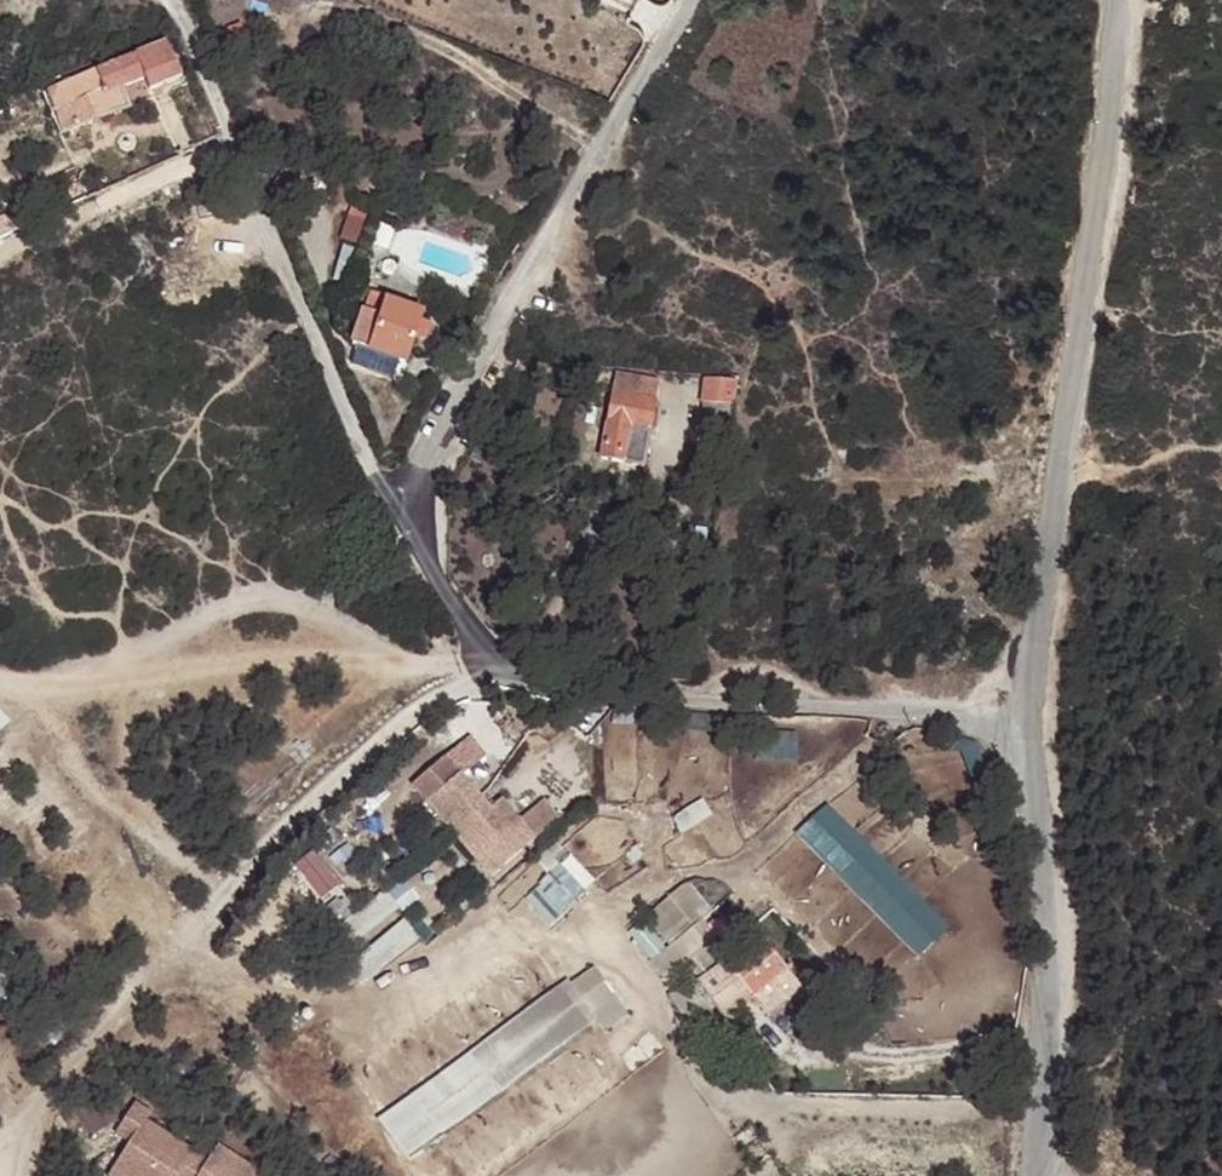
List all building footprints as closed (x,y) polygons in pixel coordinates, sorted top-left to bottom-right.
[(162,43),(26,100),(46,144),(122,111),(114,92),(142,81),(147,91),(177,79),(162,43)] [(347,359),(365,363),(377,316),(360,312),(347,359)] [(377,316),(365,363),(398,368),(407,324),(377,316)] [(658,384),(621,378),(607,453),(644,460),(658,384)] [(711,382),(707,399),(727,404),(734,388),(711,382)] [(454,736),(394,777),(477,897),(549,845),(537,826),(512,843),(495,819),(482,829),(443,773),(467,756),(454,736)] [(829,800),(797,832),(918,957),(951,926),(829,800)] [(295,863),(321,900),(341,886),(315,849),(295,863)] [(565,856),(538,895),(565,913),(592,874),(565,856)] [(663,975),(723,933),(687,883),(628,925),(663,975)] [(361,986),(421,937),(406,919),(346,967),(361,986)] [(775,933),(739,951),(755,986),(793,962),(775,933)] [(598,965),(373,1112),(403,1157),(627,1009),(598,965)] [(109,1165),(126,1175),(261,1175),(263,1173),(214,1141),(204,1156),(142,1115),(147,1107),(132,1097),(112,1127),(128,1137),(109,1165)] [(105,1171),(112,1175),(126,1175),(109,1165),(105,1171)]
